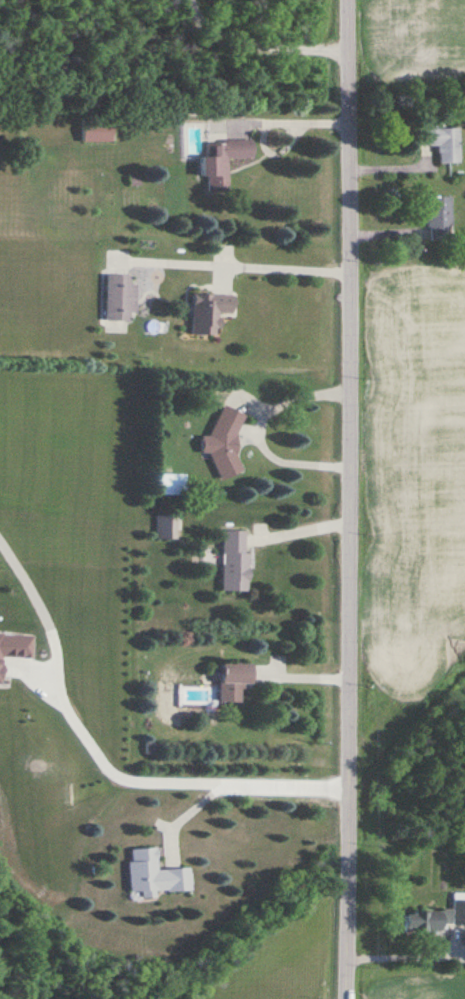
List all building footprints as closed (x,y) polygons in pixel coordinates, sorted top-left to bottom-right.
[(113,142),(113,122),(83,122),(83,142),(113,142)] [(420,129),(420,146),(440,146),(440,164),(460,164),(460,129),(420,129)] [(228,159),(254,158),(253,140),(204,141),(205,192),(229,192),(228,159)] [(428,241),(452,240),(451,197),(427,197),(428,241)] [(135,274),(107,274),(107,320),(135,320),(135,274)] [(192,334),(218,335),(219,313),(234,313),(235,295),(194,293),(192,334)] [(211,437),(206,435),(200,450),(216,456),(211,471),(227,477),(251,416),(223,405),(211,437)] [(177,515),(157,515),(157,539),(177,539),(177,515)] [(223,591),(248,591),(248,531),(223,531),(223,591)] [(220,702),(242,702),(242,683),(253,683),(253,663),(220,663),(220,702)] [(158,870),(157,848),(130,849),(132,894),(192,892),(191,869),(158,870)] [(443,925),(464,925),(464,893),(453,892),(453,911),(404,910),(404,931),(443,932),(443,925)]
